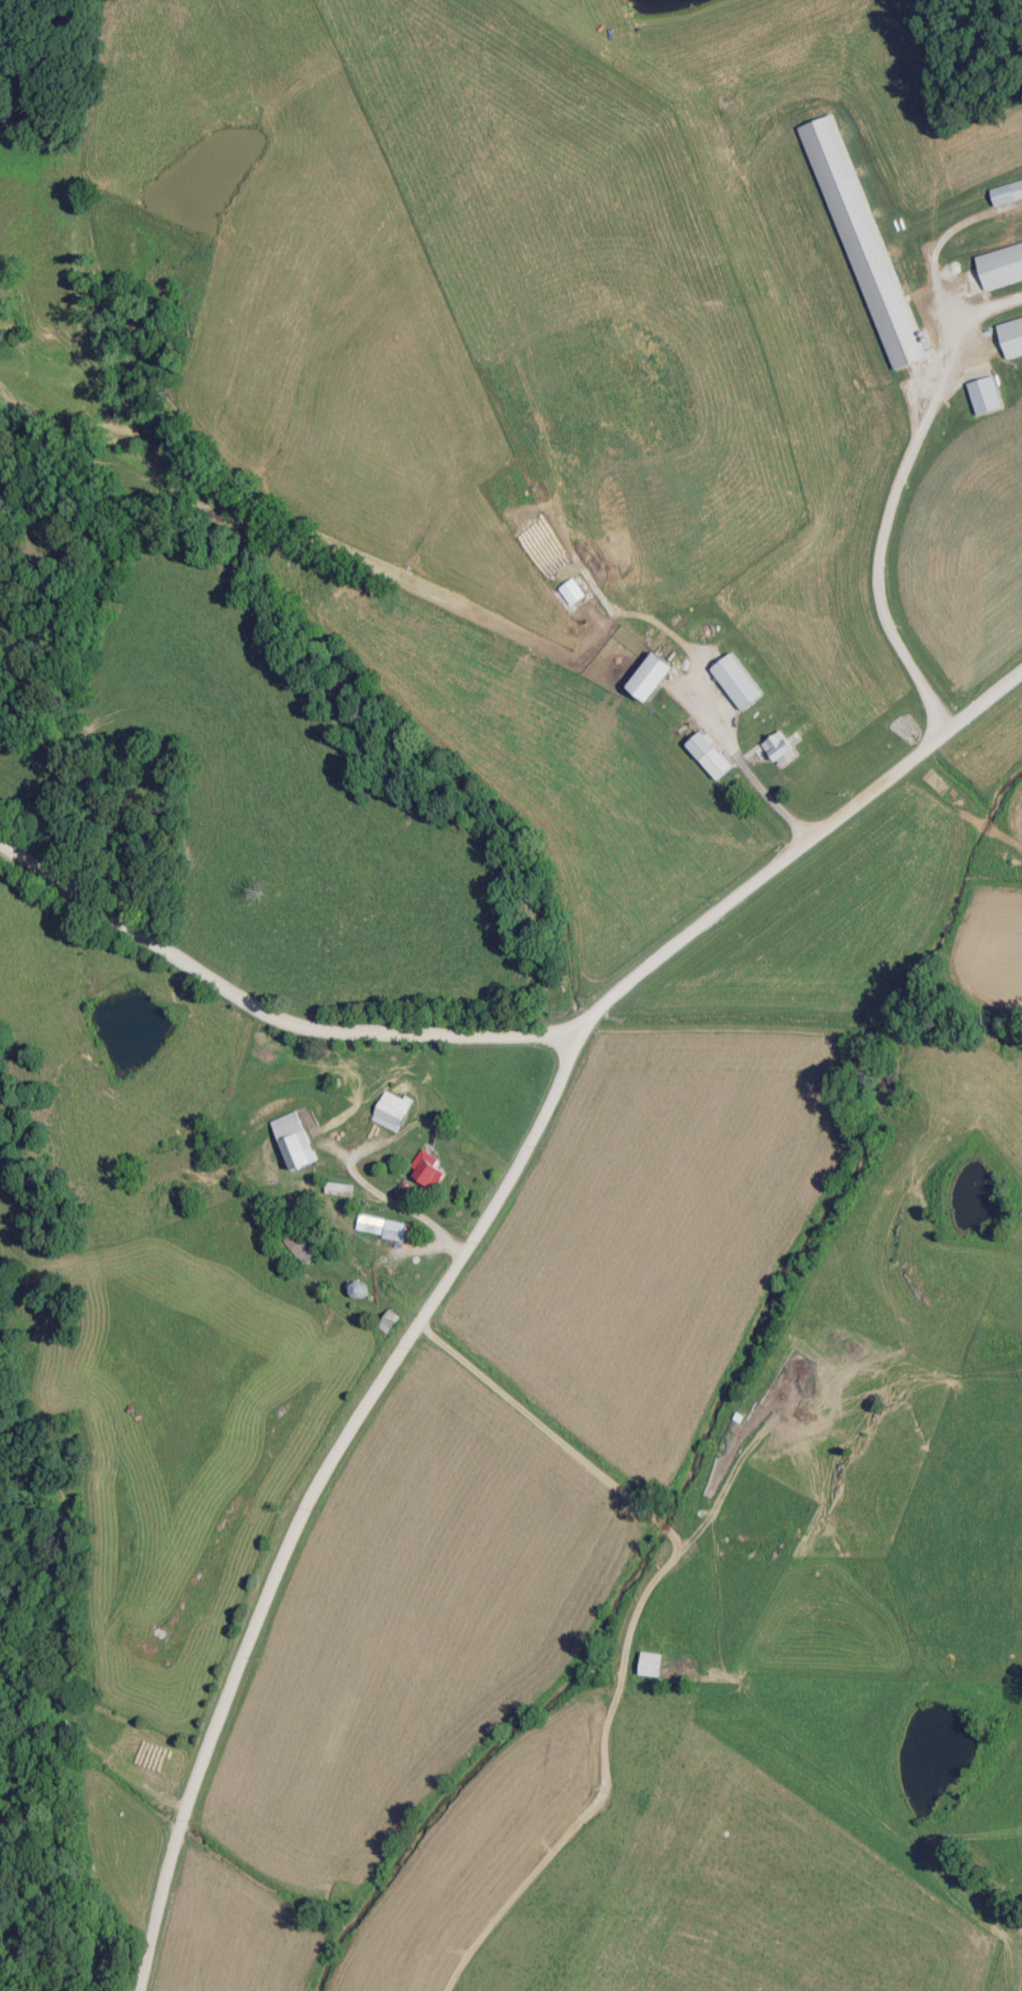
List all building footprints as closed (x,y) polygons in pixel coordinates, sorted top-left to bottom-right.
[(884,371),(919,359),(839,112),(804,123),(884,371)] [(989,188),(994,206),(1021,199),(1021,179),(989,188)] [(971,246),(979,280),(969,282),(969,283),(1021,270),(1021,233),(971,246)] [(993,314),(1002,348),(1021,343),(1021,307),(993,314)] [(1001,407),(991,375),(966,383),(976,414),(1001,407)] [(681,656),(660,641),(626,687),(648,702),(681,656)] [(762,694),(731,652),(709,669),(740,711),(762,694)] [(796,751),(777,730),(761,745),(780,766),(796,751)] [(698,760),(716,779),(731,765),(713,746),(698,760)] [(411,1102),(384,1089),(370,1120),(397,1133),(411,1102)] [(291,1172),(317,1161),(295,1111),(269,1122),(291,1172)] [(432,1166),(436,1156),(418,1150),(409,1178),(436,1187),(442,1170),(432,1166)] [(325,1194),(351,1194),(351,1184),(325,1184),(325,1194)] [(415,1225),(358,1214),(355,1231),(412,1242),(415,1225)] [(281,1241),(303,1266),(314,1257),(293,1231),(281,1241)] [(352,1297),(361,1294),(358,1283),(349,1285),(352,1297)] [(660,1652),(640,1651),(639,1674),(659,1675),(660,1652)]
